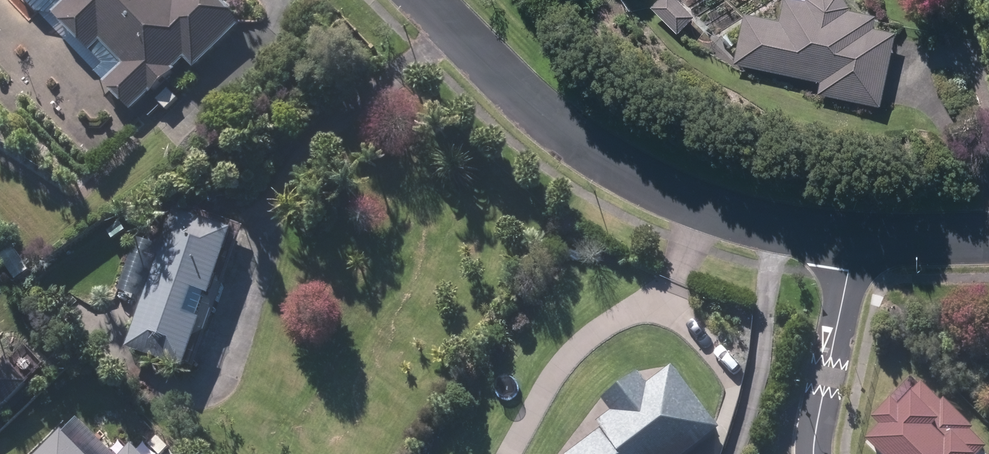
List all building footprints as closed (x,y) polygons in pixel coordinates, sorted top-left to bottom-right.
[(135,111),(191,58),(199,67),(247,22),(227,0),(30,0),(40,11),(59,12),(108,65),(99,72),(135,111)] [(681,36),(697,20),(678,0),(666,0),(656,10),(681,36)] [(884,109),(900,36),(880,32),(882,21),(853,14),(855,10),(848,0),(815,0),(813,1),(812,6),(791,1),(785,26),(749,18),(739,65),(826,84),(823,96),(884,109)] [(160,100),(169,109),(180,99),(171,90),(160,100)] [(132,345),(191,367),(209,315),(215,317),(223,294),(218,292),(240,230),(181,209),(132,345)] [(2,256),(18,279),(31,269),(16,246),(2,256)] [(33,383),(31,381),(49,364),(32,346),(19,360),(14,355),(1,369),(0,368),(0,414),(33,383)] [(724,428),(678,366),(652,385),(643,373),(609,399),(617,410),(603,421),(609,429),(575,453),(689,453),(724,428)] [(937,405),(918,386),(891,412),(884,405),(865,423),(872,431),(859,444),(869,453),(977,453),(981,450),(966,434),(969,431),(940,402),(937,405)] [(65,428),(41,453),(92,453),(65,428)] [(138,444),(129,453),(148,453),(138,444)]
